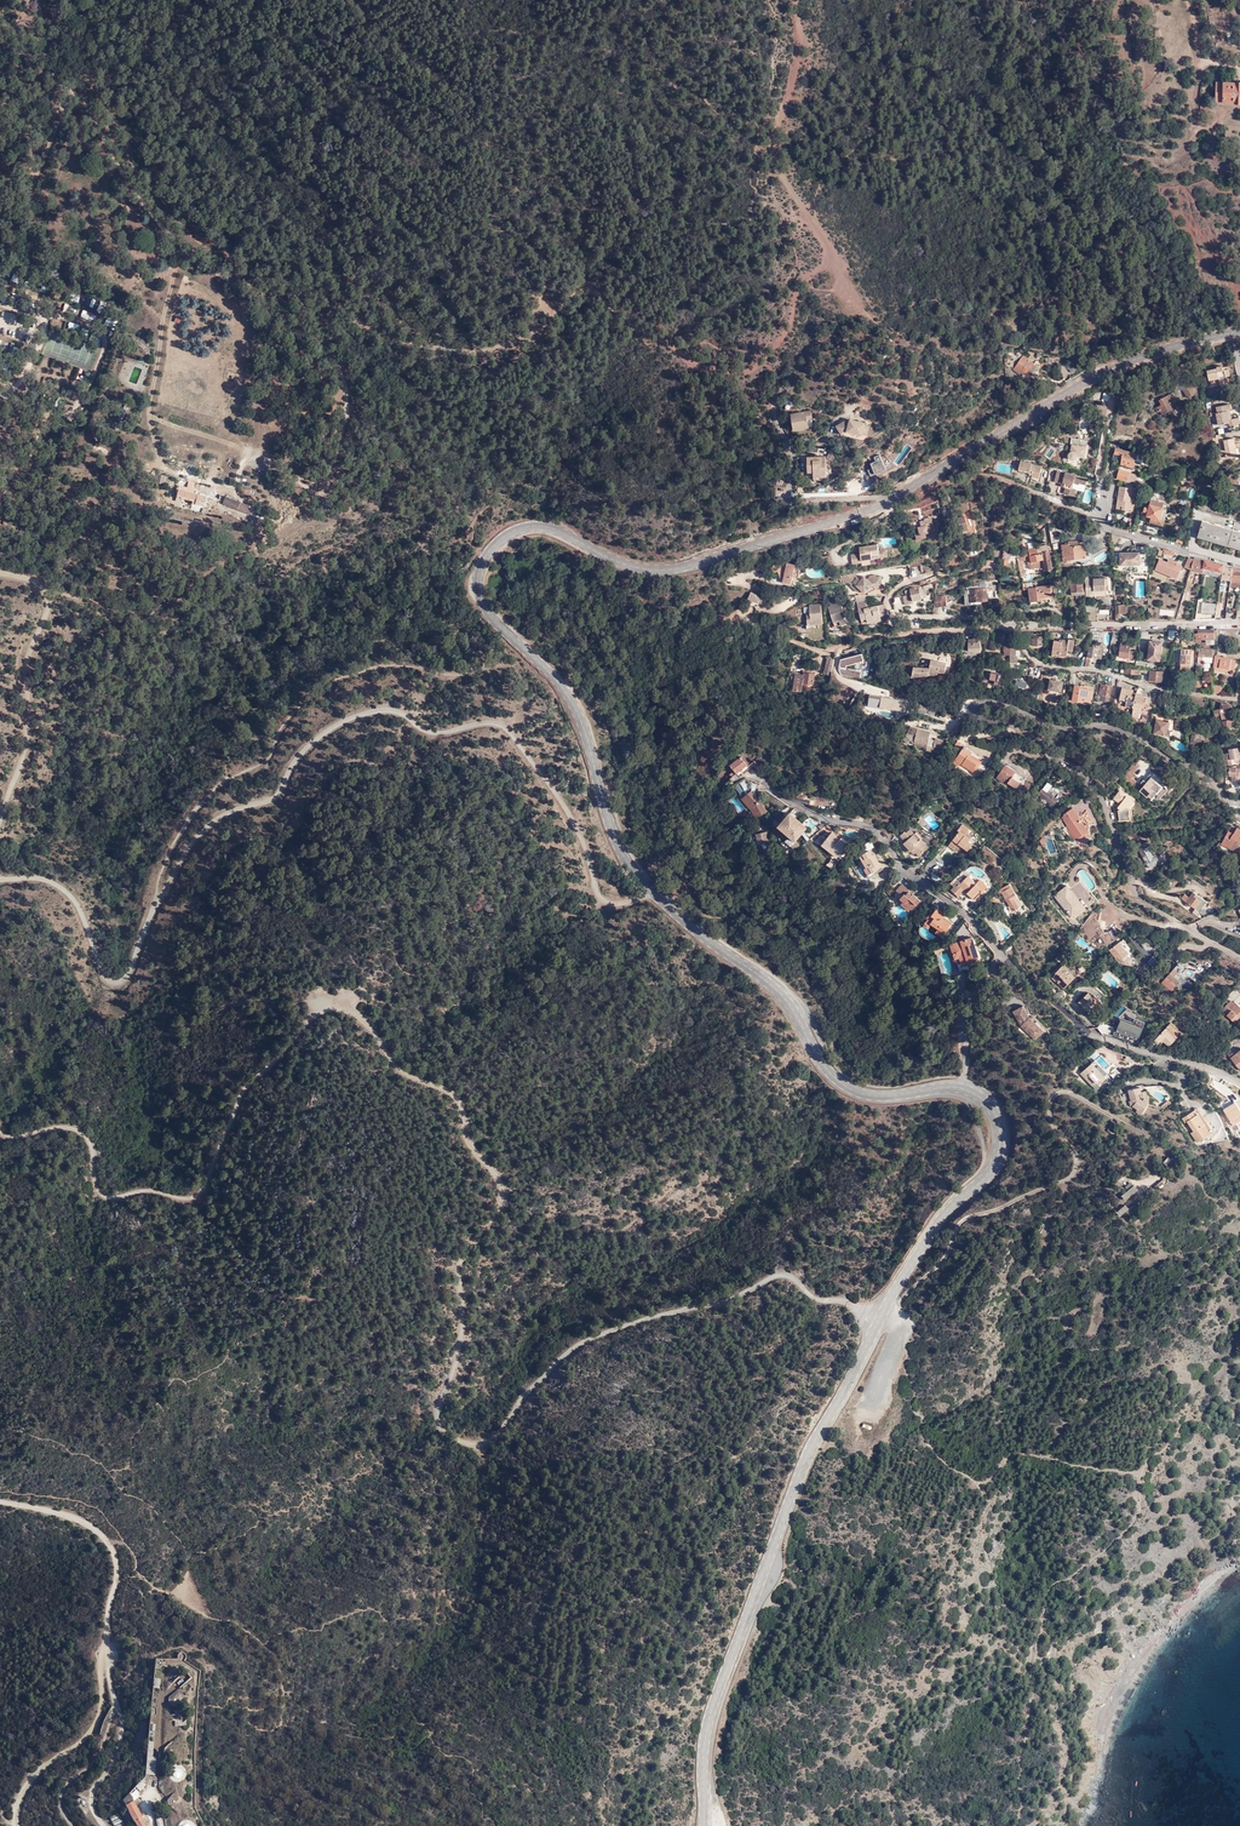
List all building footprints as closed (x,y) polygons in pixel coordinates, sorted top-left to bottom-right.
[(1239,103),(1239,83),(1236,83),(1236,85),(1217,83),(1216,101),(1239,103)] [(98,305),(96,311),(103,313),(105,307),(98,305)] [(84,309),(81,317),(88,320),(91,312),(84,309)] [(1009,365),(1013,368),(1023,354),(1019,351),(1009,365)] [(1013,368),(1022,374),(1024,371),(1026,372),(1034,362),(1023,354),(1013,368)] [(1210,387),(1220,385),(1227,384),(1226,379),(1230,378),(1229,371),(1225,371),(1223,372),(1223,369),(1222,367),(1217,367),(1218,370),(1208,371),(1209,381),(1210,387)] [(1182,387),(1188,397),(1195,393),(1194,390),(1195,389),(1192,382),(1182,387)] [(706,401),(715,401),(715,393),(716,388),(707,388),(706,401)] [(1160,410),(1162,414),(1179,405),(1172,393),(1159,400),(1161,405),(1155,408),(1157,411),(1160,410)] [(794,402),(785,400),(786,409),(795,409),(794,402)] [(1094,414),(1104,416),(1106,405),(1096,403),(1094,414)] [(1218,407),(1219,412),(1217,412),(1219,425),(1220,425),(1228,423),(1230,422),(1230,425),(1239,423),(1239,421),(1239,417),(1232,418),(1230,419),(1228,412),(1231,411),(1232,411),(1230,404),(1218,407)] [(789,413),(792,427),(807,425),(806,419),(811,419),(810,410),(789,413)] [(849,423),(848,431),(861,435),(862,432),(864,424),(864,423),(849,419),(849,423)] [(847,431),(848,431),(849,423),(843,421),(836,425),(841,434),(847,431)] [(1224,433),(1216,434),(1217,438),(1214,439),(1215,443),(1220,442),(1225,441),(1225,439),(1224,433)] [(1068,443),(1070,444),(1084,446),(1085,440),(1069,437),(1068,443)] [(1225,441),(1220,442),(1222,454),(1226,453),(1227,458),(1238,456),(1234,438),(1225,439),(1225,441)] [(1084,446),(1070,444),(1070,449),(1069,449),(1068,450),(1067,450),(1067,451),(1066,452),(1066,453),(1066,454),(1066,455),(1066,456),(1067,457),(1068,458),(1069,459),(1070,459),(1071,459),(1072,459),(1073,458),(1074,458),(1074,457),(1075,457),(1075,456),(1075,455),(1076,455),(1082,455),(1084,446)] [(1115,447),(1113,456),(1122,458),(1121,464),(1133,467),(1137,453),(1115,447)] [(868,469),(870,473),(884,466),(877,453),(873,456),(875,459),(869,463),(871,467),(868,469)] [(813,475),(820,475),(820,469),(825,469),(825,455),(807,456),(807,470),(813,470),(813,475)] [(1020,460),(1017,469),(1032,473),(1030,477),(1039,481),(1044,466),(1020,460)] [(1129,472),(1119,469),(1117,477),(1126,480),(1126,482),(1129,483),(1141,486),(1142,482),(1136,480),(1138,474),(1129,472)] [(1064,492),(1074,494),(1076,488),(1072,487),(1073,482),(1079,483),(1080,482),(1085,483),(1086,481),(1087,477),(1065,472),(1064,473),(1061,473),(1062,471),(1057,470),(1054,480),(1059,481),(1060,479),(1063,479),(1061,485),(1066,486),(1064,492)] [(1230,473),(1231,476),(1227,477),(1228,486),(1239,484),(1239,471),(1230,473)] [(156,480),(164,483),(166,474),(158,472),(156,480)] [(816,498),(841,498),(841,494),(848,493),(847,481),(843,481),(843,492),(827,492),(827,487),(816,488),(816,498)] [(179,483),(178,487),(192,491),(194,485),(187,483),(186,485),(179,483)] [(1132,488),(1120,486),(1116,510),(1125,512),(1126,510),(1133,511),(1134,501),(1136,489),(1132,488)] [(192,491),(178,487),(176,494),(193,499),(203,502),(204,495),(192,491)] [(254,505),(226,495),(223,503),(251,513),(253,510),(254,505)] [(1143,510),(1140,519),(1155,523),(1154,526),(1162,529),(1163,525),(1169,504),(1151,499),(1149,505),(1148,505),(1147,507),(1145,506),(1144,511),(1143,510)] [(1227,508),(1195,500),(1188,526),(1200,530),(1198,538),(1239,550),(1239,531),(1232,529),(1235,519),(1228,518),(1229,514),(1228,512),(1227,508)] [(1227,506),(1231,509),(1236,503),(1232,501),(1227,506)] [(960,524),(961,526),(967,524),(963,515),(957,517),(958,521),(957,522),(958,524),(959,523),(960,524)] [(925,533),(927,533),(926,528),(933,526),(931,516),(924,519),(924,521),(920,522),(921,526),(914,528),(917,539),(926,537),(925,533)] [(1176,541),(1182,543),(1185,534),(1178,532),(1176,541)] [(1064,563),(1072,562),(1071,559),(1086,557),(1086,551),(1085,544),(1078,545),(1074,546),(1073,541),(1068,542),(1068,544),(1062,545),(1064,563)] [(862,560),(862,559),(879,555),(878,548),(877,542),(859,545),(860,551),(850,552),(852,562),(862,560)] [(1020,570),(1025,569),(1023,561),(1028,560),(1030,568),(1046,565),(1047,570),(1056,568),(1055,563),(1053,564),(1048,544),(1029,548),(1030,550),(1023,551),(1024,556),(1017,557),(1020,570)] [(886,547),(878,548),(879,555),(888,554),(886,547)] [(1088,551),(1086,551),(1086,557),(1071,559),(1072,562),(1089,559),(1088,551)] [(1140,552),(1120,552),(1121,564),(1140,564),(1140,552)] [(1194,558),(1194,559),(1191,568),(1190,571),(1196,573),(1201,574),(1203,568),(1205,561),(1194,558)] [(1155,569),(1178,579),(1183,566),(1169,561),(1168,563),(1160,559),(1159,560),(1158,559),(1157,561),(1158,562),(1158,563),(1157,563),(1156,565),(1157,565),(1155,569)] [(785,576),(784,581),(792,583),(796,562),(789,561),(788,564),(777,562),(774,568),(777,571),(778,570),(780,570),(782,575),(785,576)] [(1205,561),(1203,568),(1222,573),(1223,566),(1205,561)] [(1222,574),(1231,575),(1232,568),(1223,567),(1222,574)] [(1232,568),(1231,575),(1230,579),(1230,585),(1234,585),(1235,580),(1239,581),(1239,570),(1232,568)] [(1193,585),(1196,573),(1190,571),(1187,583),(1193,585)] [(871,581),(875,584),(880,583),(879,574),(875,575),(874,573),(870,573),(866,577),(862,575),(859,578),(855,576),(849,583),(856,589),(859,586),(865,589),(871,581)] [(1086,594),(1086,586),(1082,586),(1082,580),(1078,580),(1078,578),(1071,578),(1072,595),(1086,594)] [(1108,578),(1086,579),(1086,586),(1086,594),(1086,595),(1095,594),(1095,590),(1106,590),(1106,584),(1108,584),(1108,578)] [(874,587),(875,584),(871,581),(865,589),(867,590),(874,587)] [(1025,582),(1023,582),(1023,590),(1028,589),(1030,602),(1031,602),(1031,605),(1042,604),(1042,601),(1049,600),(1049,596),(1053,595),(1052,581),(1028,584),(1028,588),(1024,588),(1024,587),(1026,587),(1025,582)] [(1185,587),(1184,591),(1191,592),(1193,585),(1187,583),(1185,587)] [(979,584),(972,585),(972,589),(969,589),(970,600),(980,599),(987,598),(986,587),(979,588),(979,584)] [(972,589),(972,585),(965,585),(966,587),(964,587),(965,602),(980,601),(980,599),(970,600),(969,589),(972,589)] [(906,605),(914,603),(913,601),(922,599),(920,590),(919,589),(916,590),(915,588),(905,590),(907,595),(903,596),(906,605)] [(750,591),(747,598),(759,603),(762,596),(750,591)] [(867,606),(866,603),(862,593),(853,593),(863,621),(867,620),(868,621),(873,621),(884,618),(882,613),(880,613),(877,603),(872,604),(867,606)] [(944,594),(933,595),(932,605),(937,604),(935,595),(944,594)] [(937,604),(945,604),(944,594),(935,595),(937,604)] [(885,600),(877,603),(880,613),(888,610),(888,609),(885,600)] [(833,621),(846,617),(840,601),(838,602),(830,604),(828,605),(833,621)] [(805,624),(818,623),(822,622),(819,603),(807,604),(808,612),(804,612),(806,622),(805,622),(805,624)] [(1201,613),(1216,615),(1216,610),(1217,605),(1202,603),(1201,613)] [(1086,607),(1086,621),(1097,620),(1097,607),(1086,607)] [(1000,619),(1015,619),(1016,611),(1001,610),(1000,619)] [(847,621),(846,617),(833,621),(835,625),(847,621)] [(1215,630),(1198,630),(1198,632),(1196,632),(1197,639),(1215,639),(1215,630)] [(1120,631),(1113,631),(1112,640),(1116,641),(1118,641),(1120,631)] [(1043,636),(1033,636),(1033,637),(1028,637),(1028,641),(1033,645),(1043,645),(1043,636)] [(975,639),(968,640),(965,640),(965,650),(968,650),(968,651),(972,651),(972,652),(981,652),(981,637),(975,637),(975,639)] [(1058,639),(1054,639),(1051,656),(1068,658),(1070,651),(1072,651),(1074,639),(1068,638),(1068,639),(1058,638),(1058,639)] [(1131,642),(1121,640),(1119,656),(1135,659),(1136,651),(1130,650),(1131,642)] [(1162,642),(1151,641),(1150,646),(1147,646),(1146,654),(1149,655),(1161,657),(1162,642)] [(1085,665),(1089,666),(1091,657),(1101,658),(1102,647),(1099,647),(1099,644),(1093,643),(1093,646),(1089,646),(1087,657),(1086,656),(1085,665)] [(1181,663),(1191,664),(1192,649),(1182,648),(1181,663)] [(1203,662),(1203,660),(1203,656),(1213,657),(1213,649),(1201,648),(1201,651),(1199,651),(1198,662),(1203,662)] [(838,663),(832,661),(829,675),(835,676),(835,673),(844,675),(846,666),(863,661),(860,653),(839,659),(838,663)] [(1235,662),(1236,659),(1215,655),(1214,665),(1230,668),(1231,661),(1235,662)] [(945,673),(947,663),(931,660),(929,669),(945,673)] [(803,681),(814,682),(814,673),(813,672),(804,671),(803,681)] [(1163,672),(1151,671),(1150,681),(1162,682),(1163,672)] [(988,672),(987,675),(990,676),(989,680),(994,681),(993,684),(999,686),(1002,675),(991,672),(988,672)] [(803,681),(804,673),(796,673),(794,690),(803,691),(803,681)] [(1063,681),(1050,679),(1048,689),(1061,691),(1063,681)] [(1014,687),(1025,691),(1027,685),(1023,684),(1023,683),(1021,682),(1020,683),(1016,682),(1014,687)] [(1221,683),(1213,683),(1213,688),(1213,692),(1221,692),(1221,683)] [(1112,686),(1109,686),(1104,685),(1100,684),(1099,691),(1098,695),(1097,700),(1109,703),(1112,686)] [(1072,700),(1082,702),(1082,700),(1090,702),(1093,690),(1081,688),(1081,686),(1075,685),(1072,700)] [(1118,704),(1132,708),(1136,695),(1131,693),(1132,691),(1122,688),(1119,697),(1115,696),(1114,704),(1118,706),(1118,704)] [(1136,695),(1132,708),(1134,709),(1132,717),(1138,720),(1143,705),(1150,707),(1152,700),(1136,695)] [(1214,710),(1215,716),(1221,715),(1224,726),(1231,727),(1232,720),(1228,719),(1226,713),(1227,709),(1230,709),(1231,705),(1221,703),(1221,709),(1218,709),(1214,710)] [(1153,733),(1168,736),(1171,723),(1156,720),(1153,733)] [(907,730),(903,744),(913,747),(914,744),(917,744),(917,745),(940,751),(945,736),(920,729),(918,733),(907,730)] [(1203,744),(1200,743),(1202,734),(1193,733),(1190,733),(1189,737),(1191,738),(1190,740),(1192,740),(1191,741),(1191,745),(1202,747),(1203,744)] [(966,740),(957,734),(952,741),(960,747),(966,741),(966,740)] [(966,741),(960,747),(960,748),(954,757),(960,762),(964,758),(975,766),(984,754),(966,741)] [(1223,754),(1225,765),(1233,765),(1239,764),(1238,758),(1239,757),(1239,751),(1239,747),(1229,749),(1230,753),(1223,754)] [(729,765),(736,773),(746,764),(740,757),(729,765)] [(1018,768),(1006,759),(997,771),(1002,775),(1004,773),(1016,783),(1020,777),(1022,778),(1026,773),(1018,768)] [(1151,777),(1140,790),(1148,797),(1151,793),(1154,795),(1161,787),(1151,777)] [(1231,781),(1231,787),(1230,787),(1230,789),(1228,789),(1229,794),(1239,792),(1239,780),(1231,781)] [(1046,800),(1052,805),(1059,797),(1043,785),(1037,793),(1041,797),(1039,800),(1044,803),(1046,800)] [(1120,806),(1118,808),(1120,810),(1118,810),(1120,821),(1130,819),(1129,808),(1128,808),(1127,808),(1127,806),(1131,799),(1119,790),(1113,798),(1120,803),(1120,804),(1120,806)] [(754,818),(764,813),(759,803),(750,791),(740,799),(750,810),(754,818)] [(1074,817),(1077,815),(1072,809),(1065,813),(1067,816),(1064,818),(1066,821),(1069,825),(1071,828),(1080,839),(1085,835),(1083,832),(1087,828),(1080,819),(1078,821),(1074,817)] [(776,827),(789,839),(794,834),(796,835),(801,830),(791,821),(793,818),(788,813),(776,827)] [(924,821),(927,817),(922,813),(919,816),(924,821)] [(1080,819),(1077,815),(1074,817),(1078,821),(1080,819),(1087,828),(1083,832),(1085,835),(1089,831),(1087,828),(1090,826),(1091,824),(1090,822),(1088,819),(1087,817),(1085,815),(1080,819)] [(956,829),(956,830),(968,838),(970,835),(965,832),(968,827),(960,822),(956,829)] [(919,850),(927,843),(920,835),(922,833),(923,833),(917,826),(915,828),(911,824),(907,827),(906,826),(901,830),(907,836),(903,839),(910,847),(914,845),(919,850)] [(1223,845),(1237,853),(1239,848),(1239,830),(1239,829),(1238,830),(1233,827),(1223,845)] [(1080,839),(1071,828),(1068,831),(1067,831),(1076,842),(1080,839)] [(836,852),(841,846),(844,843),(843,839),(838,835),(836,836),(829,830),(823,836),(819,841),(818,842),(826,848),(827,847),(831,847),(836,852)] [(967,840),(968,838),(956,830),(954,833),(951,837),(946,845),(954,851),(957,847),(959,844),(961,846),(966,849),(971,843),(967,840)] [(763,844),(766,843),(763,833),(754,836),(756,843),(759,842),(760,845),(762,844),(763,844)] [(929,842),(922,833),(920,835),(927,843),(929,842)] [(1138,846),(1149,868),(1160,862),(1149,841),(1138,846)] [(836,853),(840,857),(845,850),(841,846),(836,852),(836,853)] [(872,869),(878,866),(876,863),(878,861),(872,852),(869,846),(860,852),(862,857),(867,864),(869,863),(872,869)] [(836,853),(836,852),(831,847),(827,847),(826,848),(834,855),(836,853)] [(874,851),(872,852),(878,861),(876,863),(878,866),(882,864),(874,851)] [(873,872),(872,869),(869,863),(867,864),(862,857),(860,859),(869,874),(873,872)] [(949,871),(944,865),(935,872),(940,878),(949,871)] [(983,888),(976,882),(968,874),(961,880),(959,882),(957,881),(954,884),(951,887),(958,894),(964,888),(966,890),(969,892),(974,897),(977,893),(983,888)] [(979,878),(976,882),(983,888),(986,884),(979,878)] [(1001,890),(1011,907),(1020,901),(1008,880),(997,887),(999,890),(1001,890)] [(901,892),(897,896),(896,897),(899,901),(906,909),(918,899),(901,881),(895,887),(901,892)] [(891,891),(895,887),(890,883),(886,889),(890,893),(891,891)] [(1055,894),(1072,914),(1083,904),(1066,883),(1055,894)] [(891,891),(897,896),(901,892),(895,887),(891,891)] [(1189,906),(1194,910),(1200,902),(1195,898),(1197,896),(1193,893),(1188,898),(1184,895),(1181,898),(1186,903),(1185,904),(1188,907),(1189,906)] [(1205,903),(1197,896),(1195,898),(1200,902),(1194,910),(1197,913),(1205,903)] [(974,907),(979,913),(985,906),(980,901),(974,907)] [(935,931),(942,936),(945,933),(943,931),(945,928),(947,926),(938,919),(941,916),(944,912),(936,906),(931,913),(929,912),(925,916),(930,920),(929,921),(937,927),(935,931)] [(949,923),(941,916),(938,919),(947,926),(949,923)] [(997,924),(991,927),(998,942),(1005,938),(997,924)] [(958,956),(962,955),(967,953),(970,962),(972,967),(981,964),(976,950),(974,950),(972,946),(975,945),(972,937),(953,944),(958,956)] [(1121,940),(1111,946),(1116,955),(1118,954),(1121,957),(1120,958),(1121,960),(1126,957),(1125,954),(1131,950),(1127,946),(1126,947),(1121,940)] [(965,964),(970,962),(967,953),(962,955),(965,964)] [(1056,973),(1054,975),(1059,979),(1057,981),(1064,987),(1078,972),(1072,966),(1073,964),(1067,959),(1055,971),(1056,973)] [(1139,968),(1143,973),(1149,967),(1144,962),(1139,968)] [(1176,972),(1178,969),(1175,966),(1162,979),(1172,987),(1177,983),(1178,984),(1181,981),(1181,977),(1180,974),(1176,972)] [(1203,974),(1198,968),(1192,976),(1198,980),(1203,974)] [(1188,978),(1178,969),(1176,972),(1180,974),(1181,977),(1181,981),(1178,984),(1180,986),(1188,978)] [(1234,987),(1228,993),(1239,1004),(1239,993),(1234,987)] [(1097,1004),(1090,999),(1092,997),(1086,992),(1083,995),(1082,996),(1077,1001),(1083,1007),(1090,1013),(1094,1008),(1096,1005),(1097,1004)] [(1239,1016),(1228,1005),(1232,1001),(1229,999),(1222,1008),(1227,1012),(1226,1013),(1235,1022),(1239,1016)] [(1239,1016),(1239,1006),(1233,1000),(1232,1001),(1228,1005),(1239,1016)] [(1030,1017),(1023,1005),(1013,1010),(1021,1026),(1022,1024),(1025,1026),(1024,1028),(1035,1040),(1044,1031),(1030,1017)] [(1123,1040),(1133,1044),(1140,1025),(1120,1018),(1116,1028),(1127,1032),(1123,1040)] [(1169,1044),(1181,1032),(1171,1021),(1154,1038),(1157,1042),(1162,1038),(1169,1044)] [(1233,1053),(1232,1051),(1228,1054),(1239,1069),(1239,1047),(1233,1053)] [(1093,1059),(1078,1072),(1089,1085),(1093,1081),(1096,1084),(1104,1077),(1102,1074),(1104,1072),(1093,1059)] [(1138,1086),(1126,1089),(1126,1092),(1128,1100),(1126,1100),(1128,1106),(1130,1105),(1135,1109),(1133,1112),(1139,1115),(1147,1100),(1146,1100),(1142,1097),(1141,1099),(1138,1097),(1137,1093),(1139,1091),(1138,1086)] [(1144,1090),(1139,1091),(1137,1093),(1138,1097),(1141,1099),(1142,1097),(1146,1100),(1148,1096),(1145,1094),(1144,1090)] [(1158,1106),(1161,1108),(1169,1102),(1166,1099),(1158,1106)] [(1193,1125),(1199,1133),(1213,1123),(1196,1100),(1182,1110),(1186,1115),(1188,1115),(1194,1124),(1193,1125)] [(1223,1110),(1232,1126),(1231,1127),(1234,1132),(1239,1129),(1237,1124),(1239,1122),(1239,1111),(1235,1102),(1223,1110)] [(1213,1115),(1219,1128),(1223,1126),(1217,1113),(1213,1115)] [(1168,1157),(1164,1163),(1168,1167),(1173,1161),(1168,1157)] [(1134,1185),(1122,1195),(1126,1200),(1138,1190),(1134,1185)] [(1126,1205),(1117,1211),(1120,1216),(1129,1209),(1126,1205)] [(148,1732),(147,1776),(156,1776),(157,1758),(154,1758),(155,1733),(148,1732)] [(142,1782),(135,1788),(140,1793),(146,1786),(142,1782)] [(135,1825),(146,1825),(131,1796),(123,1800),(135,1825)] [(114,1825),(123,1825),(125,1825),(121,1816),(112,1820),(114,1825)]
